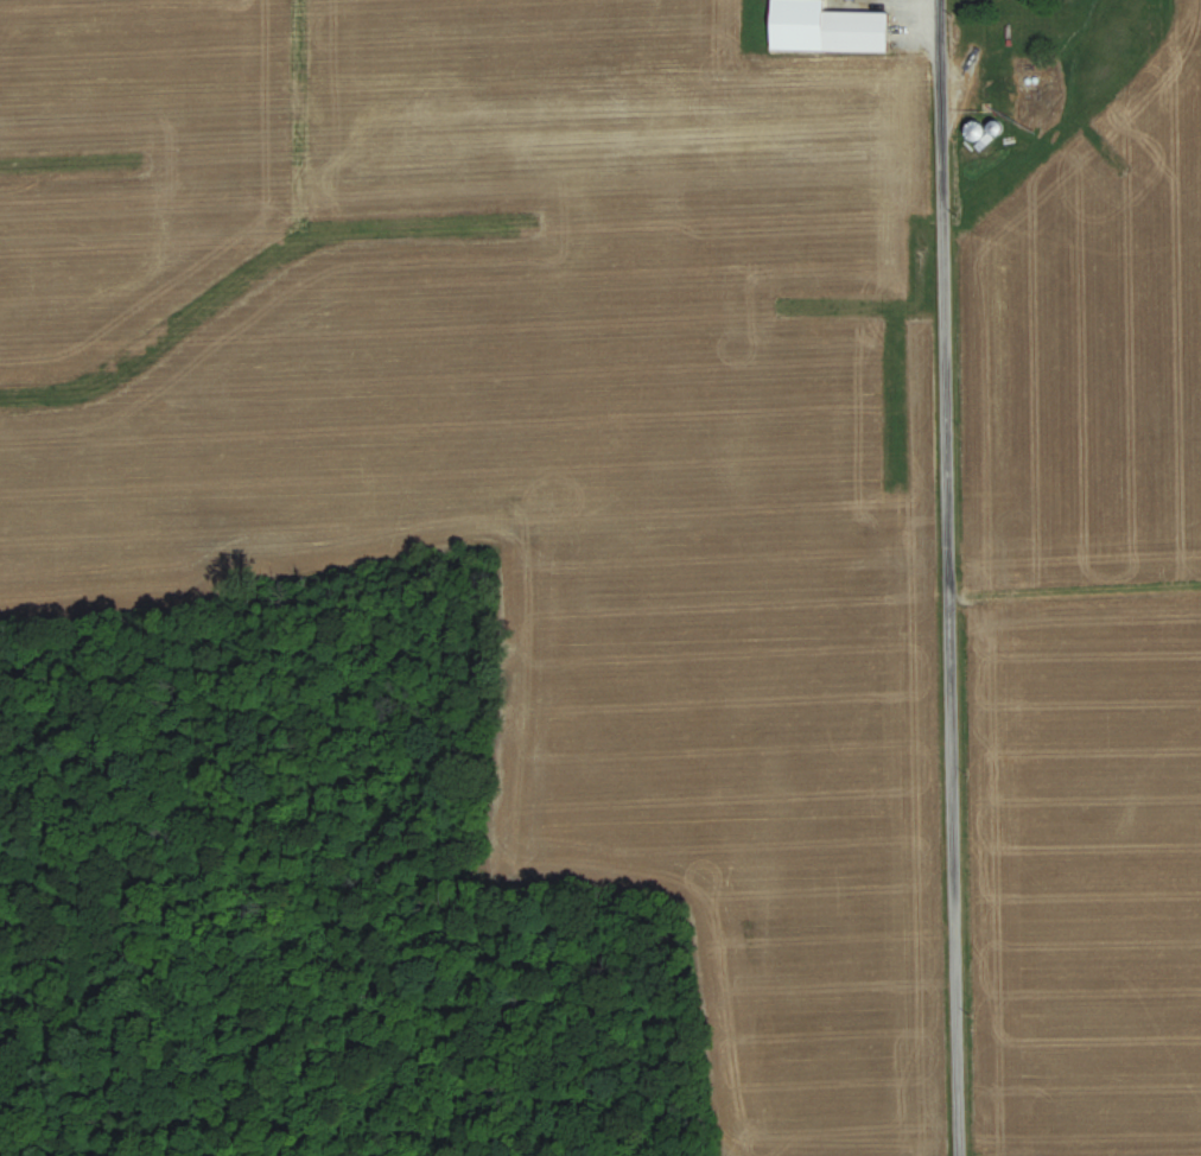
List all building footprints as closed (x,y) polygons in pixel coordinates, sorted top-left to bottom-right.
[(888,11),(823,11),(823,51),(888,51),(888,11)] [(1017,100),(1042,99),(1041,59),(1016,60),(1017,100)]
